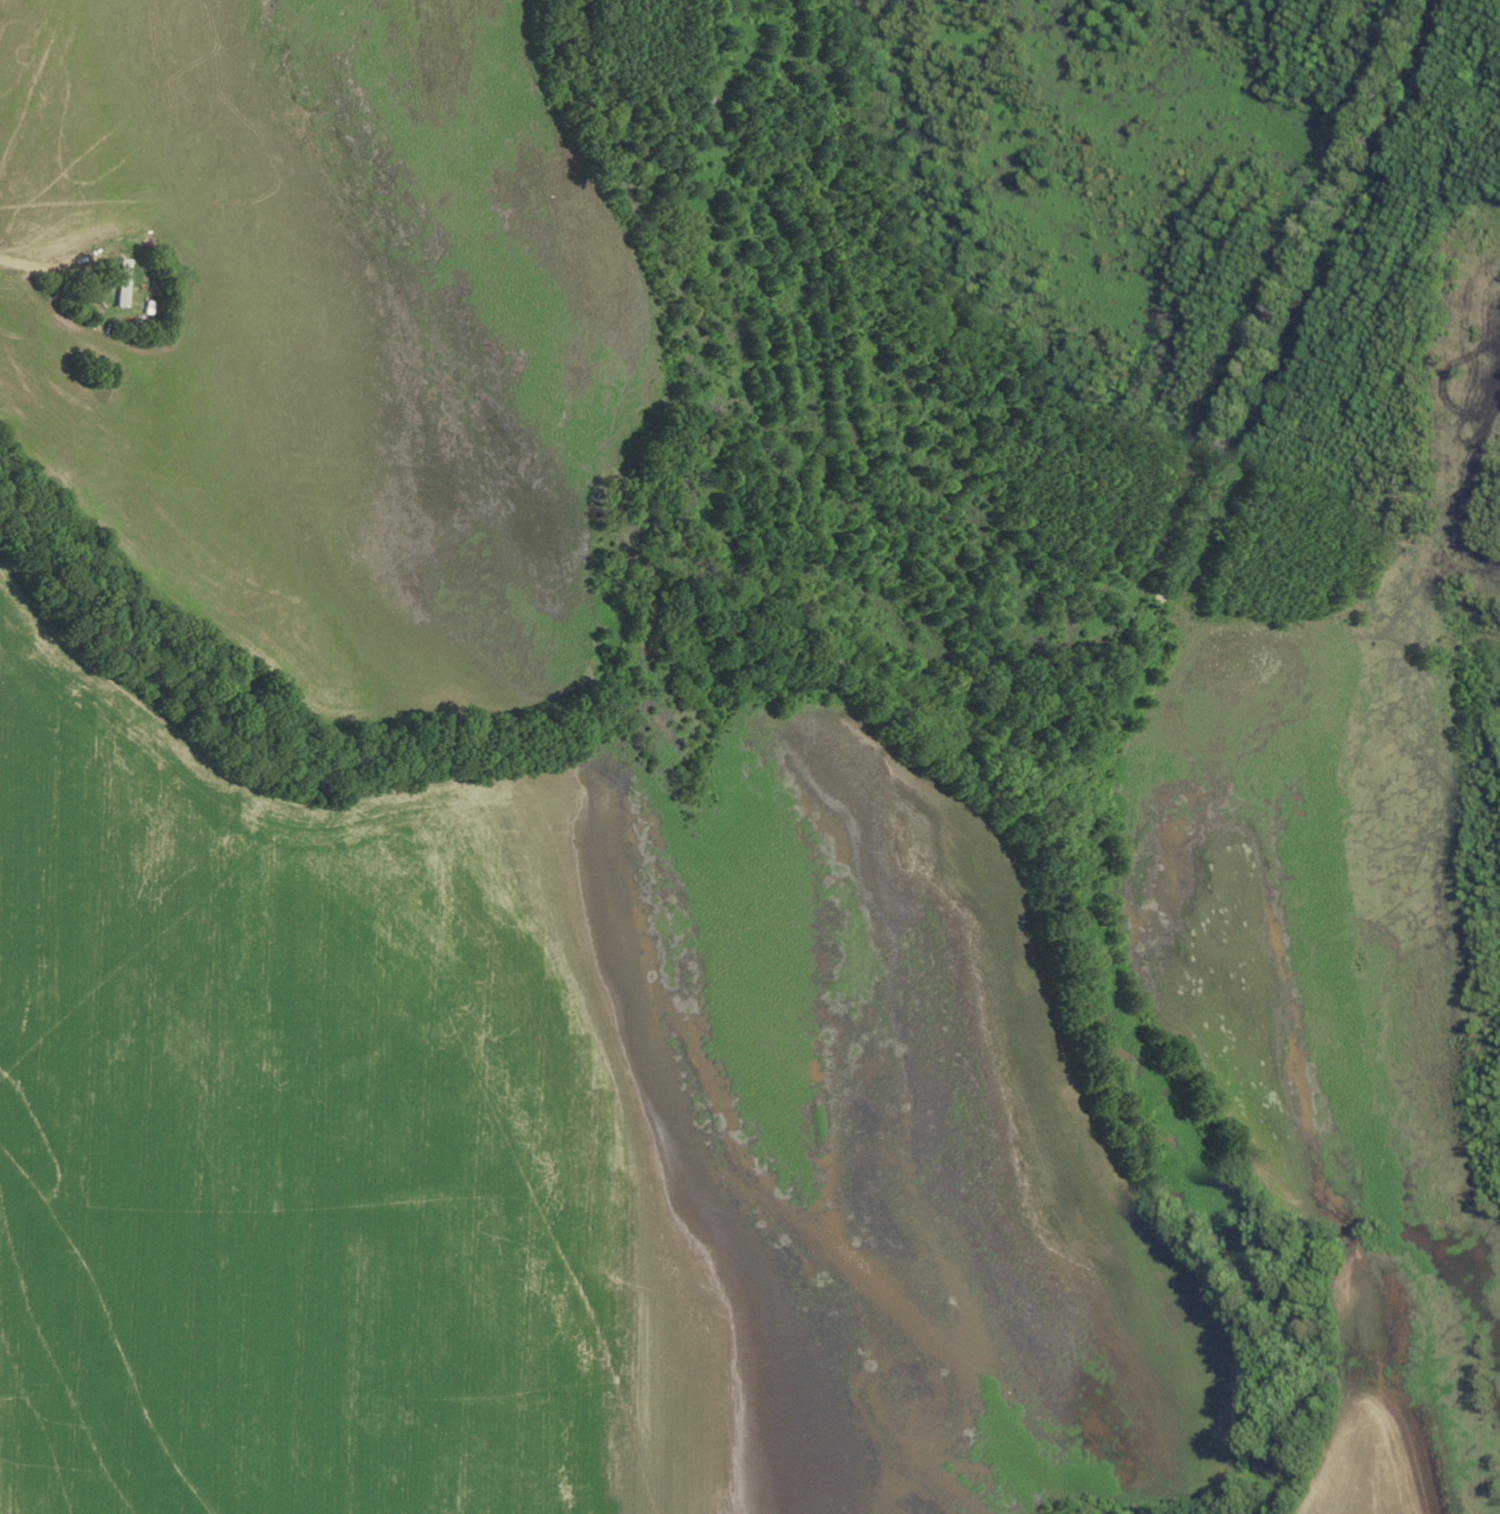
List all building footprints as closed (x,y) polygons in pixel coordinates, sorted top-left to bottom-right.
[(129,259),(119,259),(118,307),(129,307),(129,259)]
